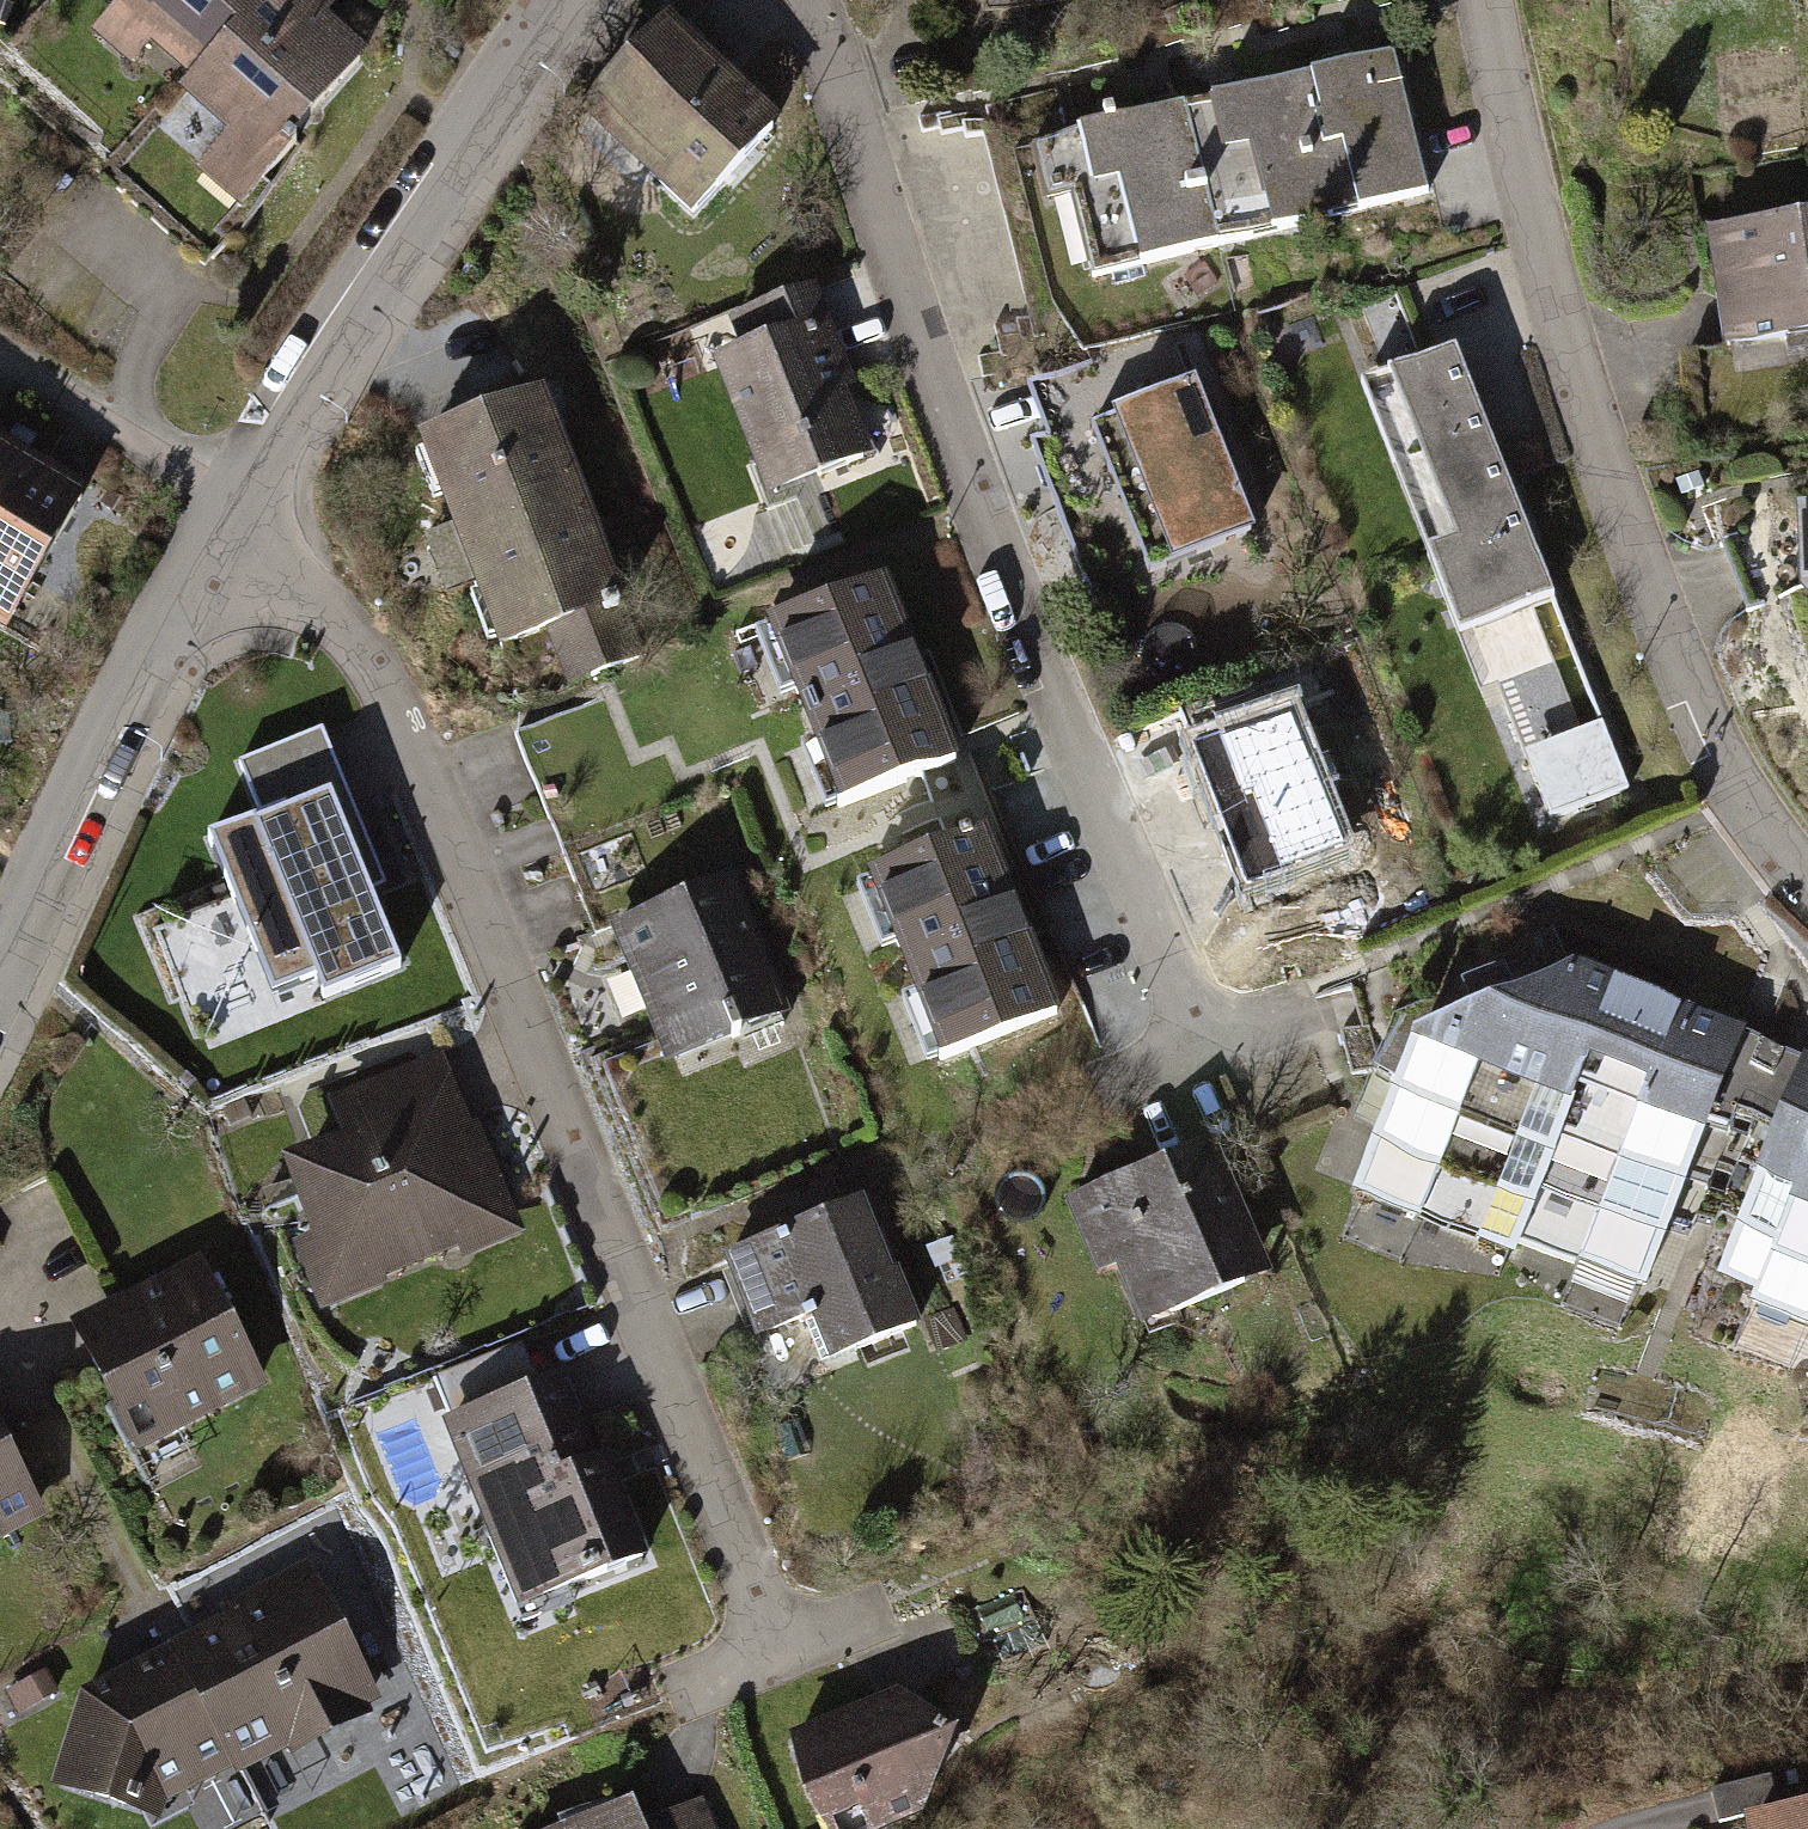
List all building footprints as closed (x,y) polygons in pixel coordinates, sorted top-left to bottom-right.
[(212,63),(267,0),(124,0),(122,2),(157,33),(166,22),(212,63)] [(212,63),(199,77),(246,118),(222,144),(263,180),(295,144),(289,139),(360,58),(305,10),(314,0),(267,0),(212,63)] [(771,128),(665,29),(601,98),(662,154),(648,170),(693,211),(771,128)] [(1427,191),(1392,55),(1283,82),(1318,219),(1427,191)] [(1318,219),(1283,82),(1186,107),(1221,243),(1318,219)] [(1221,243),(1186,107),(1075,135),(1084,171),(1074,173),(1100,274),(1221,243)] [(1712,232),(1729,346),(1807,334),(1807,217),(1712,232)] [(749,354),(722,365),(762,464),(807,447),(818,475),(862,457),(835,390),(838,389),(800,295),(735,321),(749,354)] [(1553,599),(1455,349),(1360,386),(1458,636),(1553,599)] [(1208,424),(1191,380),(1091,419),(1136,534),(1129,537),(1126,541),(1126,547),(1130,550),(1135,551),(1142,549),(1150,569),(1250,530),(1231,483),(1235,482),(1241,473),(1241,463),(1234,457),(1225,456),(1221,457),(1212,434),(1217,431),(1221,429),(1220,425),(1217,422),(1214,422),(1208,424)] [(637,657),(538,400),(427,443),(504,645),(549,627),(571,682),(637,657)] [(0,449),(0,494),(19,461),(0,449)] [(0,494),(0,606),(12,613),(81,497),(19,461),(0,494)] [(952,760),(882,585),(772,628),(798,694),(803,692),(809,706),(806,707),(812,724),(816,722),(822,738),(817,740),(843,804),(952,760)] [(1215,742),(1289,713),(1275,678),(1202,707),(1215,742)] [(1193,751),(1248,890),(1343,853),(1289,713),(1215,742),(1193,751)] [(1608,722),(1528,746),(1550,818),(1630,793),(1608,722)] [(261,816),(208,838),(272,996),(315,979),(323,998),(400,966),(305,734),(239,761),(261,816)] [(1054,1013),(983,837),(971,842),(968,835),(960,838),(962,845),(874,880),(900,945),(904,944),(923,990),(918,991),(944,1056),(1054,1013)] [(775,1004),(724,880),(618,923),(675,1060),(741,1034),(735,1020),(775,1004)] [(1643,1280),(1738,1036),(1570,970),(1416,1038),(1358,1189),(1512,1248),(1517,1232),(1643,1280)] [(1806,1062),(1723,1272),(1756,1286),(1752,1297),(1807,1319),(1807,1063),(1806,1062)] [(456,1134),(442,1099),(355,1133),(359,1143),(303,1165),(333,1241),(359,1231),(375,1269),(462,1235),(465,1243),(507,1227),(475,1146),(456,1154),(449,1137),(456,1134)] [(1168,1313),(1243,1281),(1221,1228),(1240,1220),(1208,1147),(1068,1207),(1097,1274),(1143,1255),(1168,1313)] [(889,1276),(860,1205),(727,1259),(758,1334),(802,1316),(821,1363),(915,1325),(894,1274),(889,1276)] [(257,1380),(205,1280),(184,1290),(179,1280),(131,1304),(136,1315),(84,1342),(115,1402),(105,1407),(126,1447),(257,1380)] [(437,1377),(455,1422),(487,1409),(469,1364),(437,1377)] [(598,1489),(555,1382),(487,1409),(455,1422),(452,1423),(499,1539),(490,1542),(516,1607),(641,1557),(612,1484),(598,1489)] [(36,1505),(0,1437),(0,1524),(36,1505)] [(348,1555),(332,1523),(307,1536),(322,1568),(348,1555)] [(218,1699),(207,1705),(234,1759),(312,1719),(318,1729),(361,1707),(321,1630),(332,1624),(306,1574),(231,1613),(236,1623),(191,1647),(218,1699)] [(183,1785),(234,1759),(207,1705),(199,1692),(190,1695),(180,1677),(172,1680),(160,1662),(79,1704),(86,1713),(65,1783),(138,1807),(142,1792),(176,1775),(183,1785)] [(880,1706),(793,1742),(828,1828),(879,1828),(923,1811),(938,1771),(934,1762),(944,1759),(952,1731),(918,1711),(910,1714),(907,1709),(885,1717),(880,1706)] [(1773,1776),(1712,1791),(1719,1821),(1781,1806),(1773,1776)] [(566,1828),(625,1828),(616,1809),(566,1828)] [(1755,1823),(1757,1828),(1807,1828),(1807,1813),(1755,1823)]
